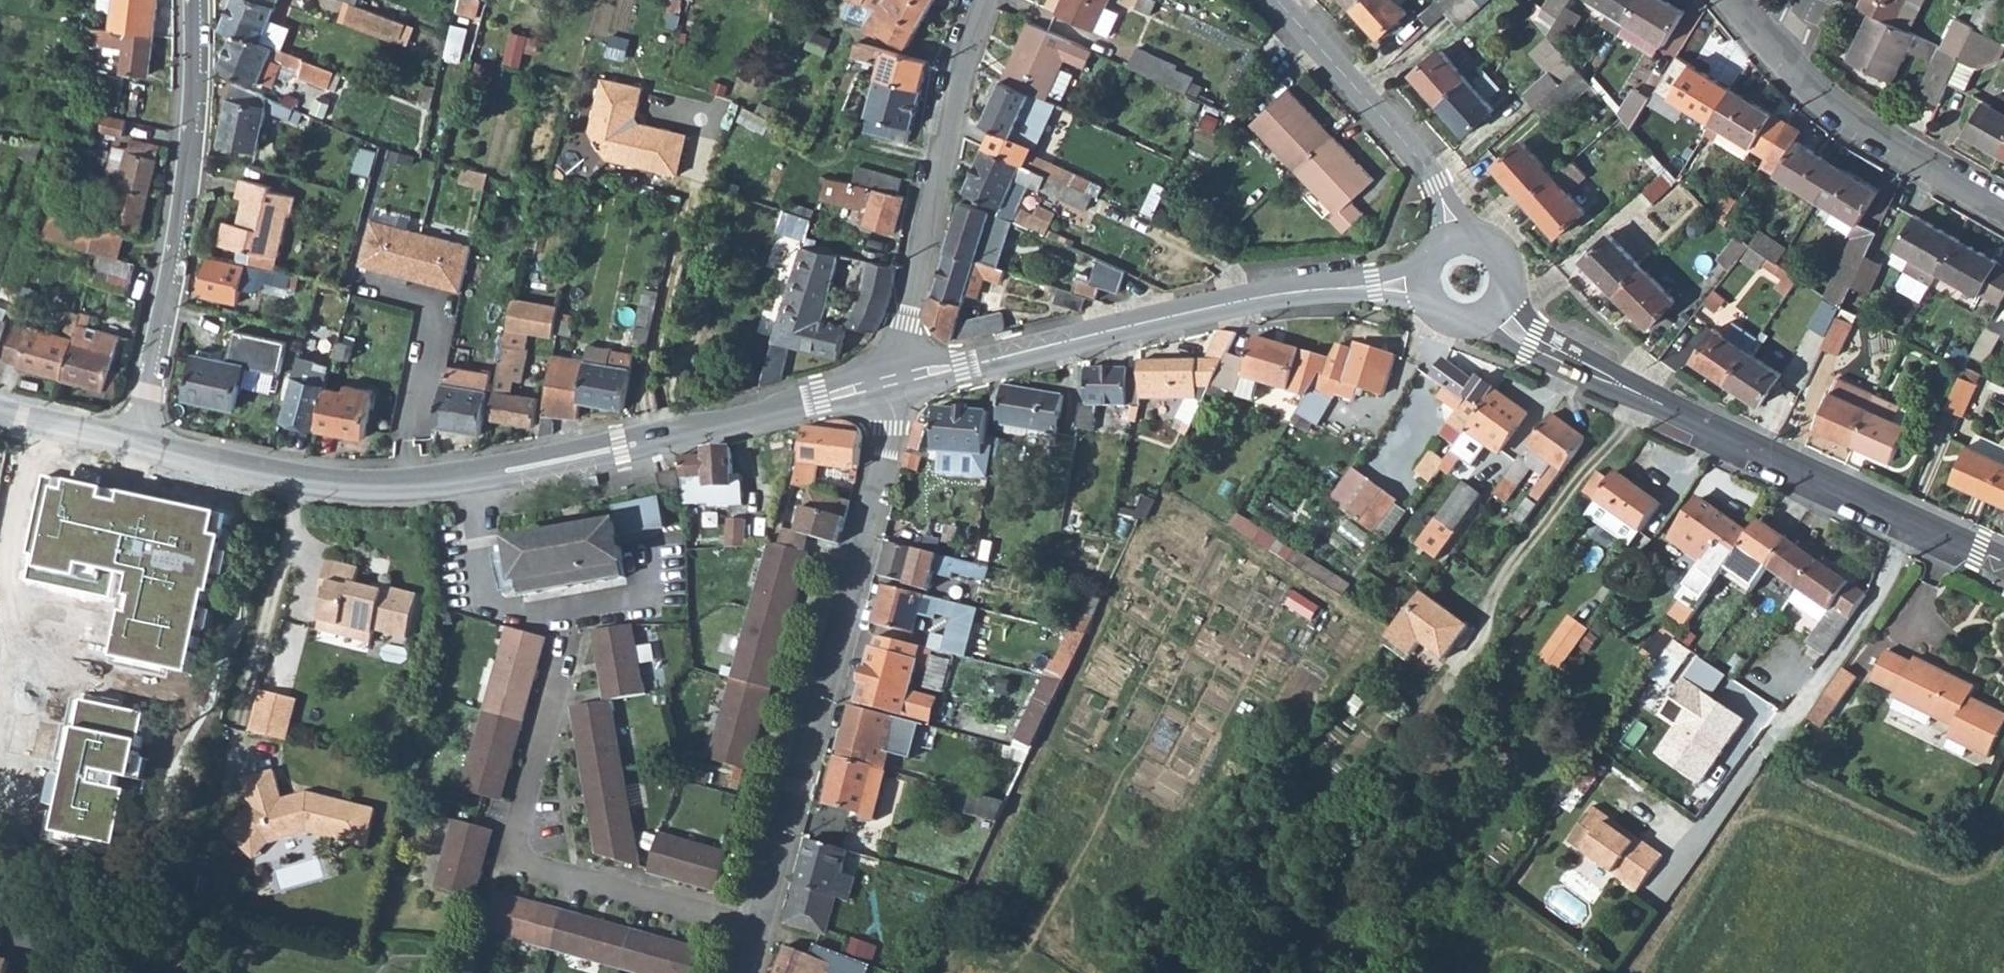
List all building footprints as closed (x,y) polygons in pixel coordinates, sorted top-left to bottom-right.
[(113,14),(114,0),(99,0),(98,12),(113,14)] [(111,29),(154,35),(158,0),(114,0),(113,14),(111,29)] [(223,30),(235,34),(263,42),(271,21),(279,0),(235,0),(223,30)] [(459,12),(478,17),(482,0),(461,0),(459,12)] [(844,18),(854,22),(867,27),(868,30),(884,36),(885,34),(907,46),(919,25),(881,5),(884,0),(848,0),(844,18)] [(881,5),(919,25),(929,7),(917,0),(884,0),(881,5)] [(1057,15),(1096,33),(1097,31),(1103,16),(1110,0),(1064,0),(1057,15)] [(1147,15),(1153,0),(1152,0),(1142,0),(1137,10),(1147,15)] [(1153,0),(1147,15),(1152,17),(1158,3),(1153,0)] [(1355,7),(1381,37),(1409,11),(1402,3),(1406,0),(1363,0),(1355,7)] [(1432,24),(1448,10),(1459,0),(1437,0),(1423,13),(1432,24)] [(1448,10),(1460,23),(1485,0),(1459,0),(1448,10)] [(1537,19),(1550,34),(1553,31),(1568,6),(1572,0),(1549,0),(1537,19)] [(1629,21),(1642,0),(1595,0),(1629,21)] [(1629,21),(1663,42),(1665,44),(1685,10),(1669,0),(1642,0),(1629,21)] [(1860,7),(1871,12),(1896,25),(1908,0),(1864,0),(1860,7)] [(1896,25),(1909,31),(1924,0),(1908,0),(1896,25)] [(1975,27),(1977,29),(1989,34),(2003,3),(2003,0),(1988,0),(1982,12),(1975,27)] [(359,5),(354,3),(348,17),(403,38),(403,39),(408,24),(359,5)] [(1568,6),(1553,31),(1568,41),(1583,15),(1568,6)] [(1979,9),(1970,25),(1975,27),(1982,12),(1979,9)] [(1896,25),(1871,12),(1850,59),(1894,81),(1909,49),(1936,62),(1921,94),(1942,104),(1951,83),(1962,59),(1963,57),(1945,48),(1943,47),(1909,31),(1896,25)] [(1103,16),(1097,31),(1108,37),(1116,22),(1103,16)] [(1958,19),(1945,48),(1963,57),(1977,29),(1975,27),(1970,25),(1958,19)] [(271,21),(263,42),(283,50),(291,29),(271,21)] [(1629,21),(1621,33),(1656,54),(1663,42),(1629,21)] [(1030,23),(1004,81),(1059,105),(1074,74),(1062,68),(1067,58),(1087,67),(1094,53),(1030,23)] [(408,24),(403,39),(412,42),(418,27),(408,24)] [(90,34),(90,44),(126,47),(124,73),(149,76),(154,35),(111,29),(91,26),(90,34)] [(517,26),(510,55),(524,59),(532,30),(517,26)] [(1962,59),(1979,68),(1984,67),(2000,61),(2003,53),(2003,42),(1989,34),(1977,29),(1963,57),(1962,59)] [(1553,31),(1550,34),(1564,49),(1568,41),(1553,31)] [(263,42),(235,34),(220,71),(265,87),(267,83),(262,81),(270,59),(283,63),(298,70),(296,75),(329,88),(330,87),(336,71),(283,50),(263,42)] [(1526,93),(1537,104),(1579,66),(1564,49),(1550,34),(1532,51),(1549,71),(1526,93)] [(859,43),(854,56),(879,63),(875,77),(877,78),(921,90),(929,61),(859,43)] [(1415,74),(1441,104),(1469,79),(1442,48),(1415,74)] [(1138,50),(1131,67),(1189,93),(1195,78),(1177,70),(1178,67),(1138,50)] [(262,81),(267,83),(275,86),(283,63),(270,59),(262,81)] [(1962,59),(1951,83),(1967,91),(1979,68),(1962,59)] [(1672,96),(1713,120),(1734,87),(1692,63),(1672,96)] [(1579,66),(1537,104),(1551,120),(1593,82),(1592,80),(1579,66)] [(87,69),(84,81),(106,86),(110,75),(109,74),(87,69)] [(336,71),(330,87),(336,91),(343,74),(336,71)] [(921,90),(877,78),(867,117),(861,116),(857,129),(906,143),(921,90)] [(1469,79),(1441,104),(1467,134),(1495,108),(1469,79)] [(661,173),(670,133),(640,125),(636,119),(643,90),(602,80),(590,133),(607,161),(661,173)] [(997,130),(988,148),(1088,193),(1093,182),(1030,153),(1033,146),(1027,144),(1012,137),(1021,117),(1025,107),(1041,115),(1057,122),(1058,121),(1060,117),(1067,120),(1071,110),(1059,105),(1004,81),(985,124),(997,130)] [(269,97),(233,82),(222,144),(258,150),(267,109),(264,109),(269,97)] [(1636,87),(1621,113),(1622,115),(1634,127),(1652,97),(1636,87)] [(1734,87),(1713,120),(1753,146),(1774,112),(1734,87)] [(1191,96),(1178,90),(1172,106),(1185,111),(1191,96)] [(1253,124),(1298,173),(1334,138),(1288,90),(1253,124)] [(288,93),(284,104),(295,109),(300,98),(288,93)] [(1994,106),(2003,111),(2003,96),(2001,94),(1994,106)] [(269,97),(264,109),(267,109),(275,113),(280,102),(269,97)] [(1994,106),(1986,101),(1967,133),(2002,153),(2003,150),(2003,111),(1994,106)] [(280,102),(275,113),(290,120),(295,109),(284,104),(280,102)] [(1231,114),(1210,105),(1203,122),(1223,130),(1231,114)] [(1025,107),(1021,117),(1037,124),(1041,115),(1025,107)] [(295,109),(290,120),(296,122),(301,111),(295,109)] [(1774,112),(1753,146),(1767,155),(1788,121),(1774,112)] [(105,116),(102,131),(124,135),(128,121),(105,116)] [(1021,117),(1012,137),(1027,144),(1037,124),(1021,117)] [(1767,155),(1762,163),(1777,173),(1797,140),(1803,130),(1788,121),(1767,155)] [(687,136),(670,133),(661,173),(678,177),(687,136)] [(1334,138),(1298,173),(1337,214),(1330,220),(1343,234),(1364,215),(1353,203),(1375,182),(1334,138)] [(102,181),(101,185),(115,188),(147,196),(159,147),(131,140),(128,153),(116,150),(108,182),(102,181)] [(1495,165),(1526,202),(1555,176),(1523,140),(1495,165)] [(1797,140),(1777,173),(1818,197),(1838,164),(1797,140)] [(67,145),(49,142),(48,152),(65,154),(67,145)] [(76,146),(75,151),(74,166),(92,168),(96,149),(76,146)] [(988,148),(985,147),(966,193),(1003,209),(1000,216),(1014,222),(1031,229),(1036,217),(1021,211),(1006,204),(1017,179),(1031,186),(1087,211),(1094,196),(1088,193),(988,148)] [(1651,147),(1643,156),(1657,170),(1665,163),(1651,147)] [(1573,159),(1555,176),(1526,202),(1558,236),(1585,211),(1568,191),(1587,174),(1573,159)] [(1879,189),(1838,164),(1818,197),(1835,207),(1828,219),(1853,234),(1826,295),(1843,306),(1853,286),(1868,256),(1880,231),(1860,221),(1879,189)] [(858,167),(854,182),(897,195),(902,179),(858,167)] [(1663,173),(1642,195),(1651,205),(1673,184),(1663,173)] [(518,174),(516,181),(536,184),(538,176),(518,174)] [(222,243),(241,248),(280,256),(289,214),(292,214),(296,196),(272,191),(273,186),(242,178),(238,196),(245,198),(239,224),(227,221),(222,243)] [(828,178),(821,197),(865,210),(861,223),(895,233),(904,197),(897,195),(854,182),(834,178),(828,178)] [(1006,204),(1021,211),(1031,186),(1017,179),(1006,204)] [(52,214),(43,237),(56,241),(99,253),(116,257),(121,239),(117,237),(120,227),(138,232),(147,196),(115,188),(112,205),(115,206),(110,224),(99,221),(97,227),(52,214)] [(963,203),(948,251),(976,261),(993,212),(963,203)] [(785,210),(778,231),(807,241),(814,219),(785,210)] [(993,212),(976,261),(999,268),(1014,222),(1000,216),(993,212)] [(1896,248),(1912,257),(1938,272),(1958,237),(1915,214),(1896,248)] [(1036,217),(1031,229),(1047,236),(1051,224),(1036,217)] [(423,231),(372,218),(360,263),(411,276),(423,231)] [(1759,229),(1749,242),(1751,243),(1768,256),(1778,263),(1786,249),(1759,229)] [(473,245),(423,231),(411,276),(463,289),(473,245)] [(1739,233),(1718,260),(1730,269),(1740,257),(1751,243),(1749,242),(1739,233)] [(1583,261),(1616,294),(1643,266),(1610,234),(1583,261)] [(43,237),(40,246),(51,249),(56,241),(43,237)] [(1938,272),(1980,295),(1983,291),(2002,301),(2003,297),(2003,266),(1998,263),(1999,261),(1958,237),(1938,272)] [(1751,243),(1740,257),(1758,271),(1762,265),(1768,256),(1751,243)] [(883,317),(892,296),(898,266),(805,247),(774,348),(762,385),(783,380),(790,346),(839,357),(847,324),(876,332),(883,317)] [(241,248),(238,259),(277,268),(280,256),(241,248)] [(948,251),(936,289),(965,299),(967,292),(972,274),(985,278),(1001,283),(1005,270),(999,268),(976,261),(948,251)] [(99,253),(91,283),(129,295),(137,263),(116,257),(99,253)] [(1768,256),(1762,265),(1776,275),(1782,266),(1778,263),(1768,256)] [(1853,286),(1870,294),(1884,264),(1868,256),(1853,286)] [(264,288),(267,280),(269,271),(211,257),(203,293),(239,302),(243,288),(257,291),(259,287),(264,288)] [(1912,257),(1905,270),(1931,284),(1938,272),(1912,257)] [(1079,279),(1074,292),(1087,296),(1097,299),(1100,287),(1119,292),(1127,271),(1099,259),(1092,283),(1079,279)] [(1643,266),(1616,294),(1650,328),(1676,300),(1643,266)] [(269,271),(267,280),(276,282),(277,273),(269,271)] [(972,274),(967,292),(979,296),(985,278),(972,274)] [(1054,286),(1053,293),(1059,295),(1061,288),(1054,286)] [(635,340),(649,343),(661,291),(647,288),(635,340)] [(1059,295),(1056,303),(1083,311),(1087,296),(1074,292),(1061,288),(1059,295)] [(935,289),(929,319),(953,341),(965,299),(936,289),(935,289)] [(499,375),(491,417),(535,423),(540,397),(511,392),(513,379),(522,381),(527,349),(526,349),(529,332),(554,336),(560,306),(512,296),(501,359),(499,375)] [(20,366),(62,378),(81,315),(72,312),(66,334),(31,326),(30,330),(16,326),(6,360),(21,364),(20,366)] [(81,315),(62,378),(105,390),(120,336),(87,327),(91,315),(82,312),(81,315)] [(561,312),(557,331),(571,333),(575,314),(561,312)] [(964,322),(959,340),(1005,329),(1002,314),(964,322)] [(1838,316),(1824,345),(1840,353),(1854,324),(1838,316)] [(1734,321),(1724,335),(1748,351),(1757,338),(1734,321)] [(1987,327),(1973,353),(1987,361),(2001,335),(1987,327)] [(1207,359),(1140,360),(1141,379),(1141,399),(1189,398),(1180,418),(1187,421),(1181,431),(1188,434),(1208,394),(1215,378),(1228,352),(1237,331),(1223,329),(1220,330),(1207,359)] [(1748,351),(1724,335),(1716,330),(1695,360),(1728,382),(1748,351)] [(237,333),(230,363),(247,366),(246,369),(279,375),(286,344),(237,333)] [(1249,360),(1245,377),(1259,381),(1288,391),(1307,396),(1321,373),(1326,373),(1330,360),(1302,353),(1301,350),(1256,336),(1249,360)] [(344,339),(339,356),(352,359),(357,342),(344,339)] [(1300,408),(1297,413),(1316,425),(1329,404),(1320,397),(1322,394),(1332,378),(1344,381),(1339,395),(1353,400),(1357,385),(1382,393),(1395,355),(1355,343),(1353,349),(1337,345),(1330,360),(1326,373),(1321,373),(1307,396),(1300,408)] [(553,352),(540,436),(554,433),(555,416),(580,417),(581,402),(625,409),(634,354),(589,345),(586,359),(553,352)] [(1962,348),(1956,361),(1966,365),(1973,353),(1962,348)] [(1748,351),(1728,382),(1760,404),(1781,373),(1748,351)] [(1228,352),(1215,378),(1227,384),(1230,385),(1236,375),(1243,380),(1245,377),(1249,360),(1228,352)] [(198,355),(190,401),(237,411),(246,369),(247,366),(230,363),(198,355)] [(1450,420),(1441,433),(1456,444),(1482,408),(1481,407),(1493,389),(1478,378),(1476,381),(1445,359),(1433,376),(1446,386),(1439,396),(1447,402),(1457,410),(1450,420)] [(299,364),(285,419),(319,428),(328,387),(331,372),(299,364)] [(493,374),(449,364),(443,393),(437,426),(482,434),(493,374)] [(1083,404),(1077,439),(1089,442),(1092,430),(1095,430),(1097,413),(1098,404),(1125,404),(1133,404),(1141,405),(1141,399),(1141,379),(1140,367),(1088,367),(1088,403),(1083,404)] [(1964,368),(1961,377),(1977,384),(1980,375),(1964,368)] [(1259,381),(1245,377),(1243,380),(1242,385),(1257,390),(1259,381)] [(1961,377),(1946,408),(1963,416),(1977,384),(1961,377)] [(1215,378),(1208,394),(1211,394),(1234,406),(1237,400),(1223,393),(1227,384),(1215,378)] [(1332,378),(1322,394),(1337,400),(1339,395),(1344,381),(1332,378)] [(1817,427),(1855,444),(1876,395),(1839,378),(1817,427)] [(1004,384),(998,425),(1057,434),(1064,394),(1004,384)] [(328,387),(319,428),(367,438),(377,391),(349,386),(348,392),(328,387)] [(1456,444),(1451,450),(1460,458),(1468,448),(1476,437),(1487,444),(1499,452),(1528,412),(1496,389),(1482,408),(1456,444)] [(1288,391),(1285,404),(1300,408),(1307,396),(1288,391)] [(1876,395),(1855,444),(1892,460),(1907,425),(1895,420),(1901,406),(1876,395)] [(1457,410),(1447,402),(1445,406),(1446,417),(1450,420),(1457,410)] [(1098,404),(1097,413),(1125,413),(1125,404),(1098,404)] [(1133,404),(1130,421),(1139,421),(1141,405),(1133,404)] [(938,406),(935,451),(942,452),(941,473),(980,476),(981,461),(992,462),(994,445),(986,445),(988,410),(938,406)] [(1901,406),(1895,420),(1907,425),(1913,412),(1901,406)] [(1553,414),(1495,493),(1505,501),(1508,500),(1533,464),(1528,459),(1535,450),(1555,464),(1548,474),(1546,474),(1533,493),(1536,496),(1533,500),(1529,498),(1515,517),(1525,525),(1587,438),(1553,414)] [(801,460),(795,485),(811,490),(816,490),(817,481),(819,464),(859,468),(863,438),(861,431),(856,425),(847,420),(838,419),(827,420),(817,425),(807,433),(805,461),(801,460)] [(917,420),(909,447),(918,449),(926,422),(917,420)] [(1990,496),(2003,464),(2003,447),(1977,434),(1970,448),(1968,447),(1953,480),(1990,496)] [(1476,437),(1468,448),(1478,455),(1487,444),(1476,437)] [(708,457),(683,458),(683,462),(683,472),(685,507),(710,506),(710,509),(746,507),(744,476),(734,476),(734,449),(708,451),(708,457)] [(1451,450),(1434,474),(1444,482),(1460,458),(1451,450)] [(1528,459),(1533,464),(1546,474),(1548,474),(1555,464),(1535,450),(1528,459)] [(908,452),(904,466),(917,470),(921,455),(908,452)] [(1990,496),(2003,503),(2003,464),(1990,496)] [(1584,491),(1597,500),(1611,479),(1599,470),(1584,491)] [(1611,479),(1597,500),(1587,514),(1630,545),(1641,530),(1642,531),(1662,503),(1617,471),(1611,479)] [(661,478),(662,483),(665,492),(681,488),(678,474),(661,478)] [(144,495),(39,476),(24,551),(30,553),(25,581),(105,597),(109,574),(124,577),(120,601),(115,626),(110,651),(107,666),(167,677),(168,671),(184,674),(192,630),(203,632),(206,614),(196,612),(200,594),(205,596),(209,577),(218,579),(228,532),(219,530),(224,509),(144,495)] [(599,478),(582,482),(584,489),(600,486),(599,478)] [(1418,544),(1438,558),(1483,495),(1466,482),(1434,526),(1431,524),(1418,544)] [(1373,484),(1349,517),(1375,535),(1399,503),(1373,484)] [(811,490),(799,533),(808,536),(835,543),(838,532),(843,533),(852,502),(816,490),(811,490)] [(1495,493),(1486,506),(1496,514),(1505,501),(1495,493)] [(618,517),(510,536),(520,584),(522,583),(524,596),(629,576),(626,564),(631,561),(626,533),(667,525),(660,496),(638,500),(617,505),(618,517)] [(1721,572),(1748,531),(1701,498),(1673,538),(1705,561),(1679,597),(1681,599),(1696,610),(1723,573),(1721,572)] [(720,543),(720,549),(746,548),(746,522),(728,520),(728,537),(723,537),(722,542),(720,543)] [(1761,520),(1728,566),(1755,586),(1770,566),(1788,539),(1761,520)] [(784,529),(781,545),(804,551),(808,536),(799,533),(784,529)] [(1788,539),(1770,566),(1800,587),(1819,561),(1788,539)] [(916,547),(889,541),(881,573),(907,580),(907,582),(928,588),(932,571),(911,566),(916,547)] [(739,678),(717,759),(748,768),(756,737),(761,737),(763,728),(763,723),(761,721),(780,650),(784,650),(784,646),(786,645),(788,637),(784,635),(794,601),(798,601),(801,591),(798,585),(806,552),(804,551),(781,545),(774,546),(739,678)] [(916,547),(911,566),(932,571),(950,576),(952,576),(954,571),(971,575),(972,573),(986,576),(989,565),(916,547)] [(1295,547),(1287,557),(1289,559),(1297,549),(1295,547)] [(1297,549),(1289,559),(1304,569),(1312,557),(1297,549)] [(1312,557),(1304,569),(1344,593),(1351,582),(1312,557)] [(327,601),(322,620),(346,626),(346,631),(373,638),(375,629),(408,638),(419,593),(386,584),(383,594),(374,592),(375,586),(356,582),(360,567),(329,560),(320,599),(327,601)] [(1819,561),(1800,587),(1831,610),(1822,622),(1808,642),(1825,655),(1867,595),(1819,561)] [(1728,566),(1723,573),(1751,593),(1755,586),(1728,566)] [(377,582),(375,586),(374,592),(383,594),(386,584),(377,582)] [(924,593),(885,584),(876,622),(915,632),(919,612),(924,593)] [(1800,587),(1792,600),(1822,622),(1831,610),(1800,587)] [(1083,608),(1096,615),(1103,597),(1090,591),(1083,608)] [(1423,592),(1390,638),(1412,653),(1422,641),(1434,649),(1446,658),(1469,626),(1423,592)] [(924,593),(919,612),(930,615),(931,611),(935,596),(924,593)] [(935,596),(931,611),(955,617),(956,610),(958,601),(935,596)] [(1696,610),(1681,599),(1669,615),(1685,626),(1696,610)] [(958,601),(956,610),(965,611),(967,604),(958,601)] [(1074,611),(1070,629),(1071,629),(1087,632),(1095,616),(1074,611)] [(1570,617),(1566,623),(1582,635),(1587,628),(1570,617)] [(346,626),(322,620),(320,630),(371,644),(373,638),(346,631),(346,626)] [(1566,623),(1542,656),(1558,666),(1582,635),(1566,623)] [(630,625),(596,629),(600,649),(595,649),(597,660),(600,663),(602,663),(604,668),(607,686),(610,700),(611,700),(647,694),(646,683),(641,680),(630,625)] [(1660,627),(1643,652),(1659,663),(1676,638),(1660,627)] [(490,711),(469,791),(485,796),(502,800),(510,770),(514,771),(517,760),(517,757),(514,754),(516,748),(520,732),(523,720),(527,705),(531,687),(532,685),(538,681),(541,671),(537,670),(545,638),(528,632),(512,628),(490,711)] [(1071,629),(1057,660),(1071,667),(1087,632),(1071,629)] [(930,647),(934,647),(954,652),(957,638),(934,632),(930,647)] [(923,645),(879,635),(875,649),(919,659),(923,645)] [(1659,663),(1629,706),(1645,717),(1691,650),(1676,638),(1659,663)] [(930,647),(923,645),(919,659),(931,662),(934,647),(930,647)] [(875,649),(870,667),(868,667),(865,679),(867,679),(862,700),(934,716),(940,694),(913,688),(919,659),(875,649)] [(1873,680),(1899,692),(1896,698),(1897,699),(1933,716),(1954,726),(1948,737),(1951,738),(1968,747),(1989,757),(2003,725),(2003,714),(1969,696),(1974,687),(1916,658),(1914,663),(1888,650),(1873,680)] [(1700,661),(1659,720),(1672,730),(1655,754),(1705,788),(1748,726),(1711,701),(1726,679),(1700,661)] [(1844,667),(1810,718),(1822,727),(1857,677),(1844,667)] [(1025,741),(1023,748),(1031,750),(1059,693),(1045,687),(1042,693),(1037,691),(1016,736),(1025,741)] [(294,698),(262,691),(253,733),(284,741),(294,698)] [(133,734),(138,711),(116,707),(117,699),(82,693),(82,697),(81,702),(77,701),(65,699),(60,725),(54,760),(63,761),(62,765),(60,777),(50,775),(45,804),(39,837),(59,841),(58,845),(58,849),(89,855),(91,846),(110,850),(117,815),(131,817),(138,779),(139,775),(140,769),(143,751),(131,748),(133,734)] [(300,700),(294,698),(284,741),(290,742),(300,700)] [(1933,716),(1897,699),(1892,707),(1928,725),(1933,716)] [(611,700),(610,700),(577,707),(584,739),(583,743),(581,745),(580,748),(581,757),(587,756),(590,775),(593,794),(594,797),(591,799),(590,805),(592,814),(597,814),(605,854),(624,859),(641,864),(623,770),(611,700)] [(854,704),(840,757),(887,770),(892,752),(913,758),(923,721),(854,704)] [(1968,747),(1951,738),(1947,747),(1964,756),(1968,747)] [(1010,745),(1007,755),(1027,759),(1031,750),(1023,748),(1010,745)] [(887,770),(840,757),(828,802),(862,812),(861,819),(862,821),(875,820),(889,770),(887,770)] [(275,773),(243,782),(250,811),(248,811),(225,834),(242,851),(245,847),(251,854),(257,854),(265,845),(268,848),(268,847),(308,836),(365,850),(374,812),(307,795),(282,802),(275,773)] [(973,792),(968,813),(979,816),(998,821),(1007,801),(973,792)] [(1610,816),(1594,806),(1569,841),(1639,889),(1663,855),(1638,836),(1635,842),(1606,822),(1610,816)] [(979,816),(975,829),(992,833),(998,821),(979,816)] [(1638,836),(1610,816),(1606,822),(1635,842),(1638,836)] [(442,888),(474,902),(480,879),(486,880),(488,872),(484,866),(486,859),(490,844),(494,829),(476,824),(457,819),(454,829),(457,835),(442,888)] [(663,830),(653,867),(665,870),(682,875),(687,876),(689,881),(691,883),(702,886),(703,881),(721,885),(729,854),(722,853),(676,839),(672,833),(663,830)] [(809,840),(790,911),(813,918),(810,928),(825,932),(828,920),(835,897),(848,900),(855,876),(842,872),(848,850),(809,840)] [(245,847),(242,851),(253,862),(268,848),(265,845),(257,854),(251,854),(245,847)] [(968,862),(960,882),(968,884),(976,866),(968,862)] [(957,881),(952,895),(961,899),(968,884),(960,882),(957,881)] [(487,927),(544,942),(549,950),(558,953),(567,955),(574,951),(627,965),(625,971),(634,972),(637,972),(643,970),(654,972),(697,972),(703,952),(685,947),(686,943),(678,940),(672,943),(664,941),(647,936),(634,932),(619,928),(620,925),(609,921),(603,924),(595,922),(578,918),(552,910),(534,906),(531,900),(529,899),(519,897),(518,901),(496,895),(487,927)] [(790,911),(787,923),(810,928),(813,918),(790,911)] [(854,937),(849,952),(872,961),(877,946),(854,937)] [(816,944),(812,954),(788,944),(777,972),(869,972),(872,965),(816,944)] [(11,965),(0,963),(0,972),(9,972),(11,965)]
